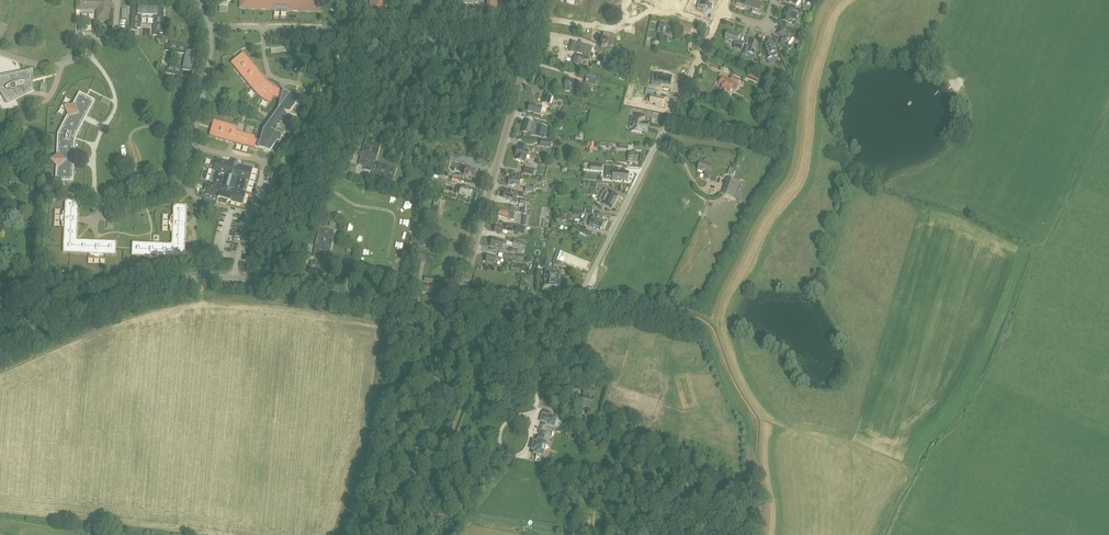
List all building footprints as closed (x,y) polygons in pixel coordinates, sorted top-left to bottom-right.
[(88,10),(88,9),(97,10),(97,21),(109,21),(109,10),(110,10),(110,5),(110,2),(110,0),(76,0),(76,10),(88,10)] [(271,9),(274,9),(275,8),(279,8),(279,9),(280,9),(282,9),(282,8),(287,8),(287,10),(287,9),(290,9),(290,10),(304,10),(316,11),(319,11),(319,9),(322,9),(322,6),(322,0),(240,0),(240,5),(242,5),(242,8),(243,8),(246,8),(260,8),(271,9)] [(370,10),(377,11),(377,13),(383,13),(383,11),(386,11),(387,0),(370,0),(370,10)] [(714,3),(704,0),(702,0),(700,6),(698,5),(697,9),(704,11),(705,8),(712,10),(714,3)] [(751,0),(740,0),(739,3),(737,3),(736,6),(744,9),(745,7),(749,8),(751,0)] [(752,0),(751,0),(749,8),(753,9),(752,11),(761,14),(762,11),(760,10),(762,3),(752,0)] [(151,7),(151,5),(145,5),(145,6),(135,6),(135,4),(132,4),(131,30),(137,30),(137,28),(141,28),(141,15),(154,15),(153,35),(159,36),(159,33),(163,33),(164,5),(161,5),(161,7),(151,7)] [(793,12),(793,11),(786,9),(782,21),(790,23),(791,23),(792,23),(792,22),(792,21),(792,20),(792,19),(791,19),(791,18),(796,20),(798,14),(793,12)] [(672,36),(675,25),(660,21),(658,33),(672,36)] [(691,34),(693,27),(680,23),(678,30),(691,34)] [(783,37),(779,43),(785,47),(793,35),(781,27),(777,33),(783,37)] [(725,40),(726,41),(728,42),(729,42),(729,41),(732,42),(736,44),(734,48),(741,51),(744,42),(738,40),(740,34),(734,32),(734,33),(727,31),(725,39),(726,40),(725,40)] [(604,48),(607,46),(612,47),(615,36),(603,33),(601,40),(600,41),(599,44),(601,47),(604,48)] [(748,56),(749,52),(756,55),(758,50),(757,49),(759,42),(750,40),(748,47),(745,46),(743,54),(748,56)] [(765,44),(767,50),(764,52),(767,59),(774,56),(778,55),(776,51),(777,51),(773,41),(765,44)] [(593,57),(592,57),(593,54),(592,53),(591,53),(591,52),(592,48),(572,42),(570,51),(570,52),(571,51),(576,53),(577,53),(575,57),(573,63),(567,61),(566,65),(585,71),(585,70),(584,70),(585,67),(580,65),(582,58),(586,60),(589,58),(589,56),(592,57),(593,57)] [(271,84),(270,83),(269,83),(269,82),(268,82),(268,81),(267,81),(260,72),(248,57),(244,52),(243,52),(236,57),(231,62),(231,63),(250,87),(253,91),(254,91),(254,92),(255,92),(255,93),(256,93),(256,94),(257,95),(258,95),(261,98),(262,99),(263,99),(263,100),(264,100),(265,101),(266,101),(267,102),(268,102),(268,103),(269,103),(270,103),(271,104),(274,97),(281,99),(278,110),(263,130),(260,140),(256,139),(255,139),(255,138),(255,137),(255,136),(254,136),(237,131),(237,130),(236,127),(236,126),(236,125),(221,121),(215,120),(215,119),(214,119),(214,120),(213,120),(211,127),(209,135),(209,136),(210,136),(229,141),(255,149),(256,148),(258,148),(277,154),(282,135),(275,133),(273,131),(286,113),(296,115),(302,97),(283,91),(281,91),(281,90),(281,89),(279,89),(279,88),(278,88),(277,88),(276,87),(275,87),(275,86),(274,86),(273,86),(273,85),(272,85),(272,84),(271,84)] [(32,90),(32,83),(31,83),(30,83),(30,80),(31,80),(31,79),(30,71),(0,77),(0,89),(1,89),(3,93),(2,94),(3,94),(3,95),(7,102),(7,103),(8,103),(32,90)] [(726,91),(729,92),(733,84),(737,86),(740,80),(742,76),(736,73),(734,77),(732,76),(730,80),(723,76),(719,84),(723,86),(721,89),(725,92),(726,91)] [(671,85),(672,77),(658,74),(657,82),(653,81),(652,85),(651,84),(651,85),(660,87),(661,83),(671,85)] [(597,79),(586,76),(584,83),(595,86),(597,79)] [(37,100),(44,101),(47,79),(41,78),(40,86),(39,86),(37,100)] [(568,92),(570,91),(570,87),(576,89),(578,81),(567,78),(565,86),(564,89),(565,91),(568,92)] [(663,107),(665,99),(661,98),(658,97),(658,96),(655,95),(656,91),(646,89),(645,96),(652,97),(650,103),(656,104),(656,106),(663,107)] [(95,100),(94,100),(88,96),(87,98),(85,97),(86,95),(80,92),(79,92),(79,93),(72,106),(67,108),(67,109),(68,113),(57,134),(56,157),(53,160),(53,161),(56,164),(55,180),(56,180),(63,181),(63,179),(66,179),(65,181),(72,181),(73,181),(73,180),(74,164),(72,164),(73,158),(74,158),(75,139),(76,138),(84,121),(83,120),(86,114),(87,115),(95,101),(95,100)] [(252,97),(257,103),(261,100),(256,94),(252,97)] [(549,105),(552,96),(551,96),(545,94),(544,94),(542,103),(549,105)] [(545,108),(542,107),(530,103),(528,111),(540,114),(541,111),(544,112),(546,111),(546,109),(545,108)] [(632,129),(632,131),(641,133),(642,130),(647,131),(647,129),(648,125),(648,123),(644,122),(645,116),(635,114),(635,117),(632,117),(631,121),(634,122),(632,129)] [(547,127),(536,124),(536,125),(532,124),(533,122),(525,120),(522,132),(530,134),(529,134),(533,135),(534,136),(535,135),(544,137),(547,127)] [(517,147),(516,152),(527,155),(532,156),(534,149),(528,147),(520,145),(519,148),(517,147)] [(351,163),(359,167),(361,161),(363,155),(356,152),(351,163)] [(527,155),(516,152),(515,156),(517,156),(516,159),(524,161),(525,158),(526,159),(527,155)] [(628,161),(631,162),(633,162),(637,162),(638,153),(629,152),(628,161)] [(206,194),(207,195),(206,199),(217,202),(218,198),(219,198),(220,200),(220,203),(226,205),(227,202),(229,200),(242,204),(246,192),(249,180),(252,168),(237,164),(238,160),(232,159),(231,162),(216,158),(215,159),(214,160),(212,160),(210,166),(212,167),(213,168),(212,170),(209,182),(209,183),(207,184),(205,184),(204,190),(205,191),(206,193),(206,194)] [(711,163),(711,162),(711,161),(710,161),(710,160),(709,160),(708,160),(707,160),(706,160),(705,160),(705,161),(704,161),(704,162),(701,161),(698,170),(706,172),(704,177),(716,182),(718,176),(709,172),(711,165),(711,164),(711,163)] [(476,170),(464,166),(463,170),(465,171),(464,175),(474,178),(476,170)] [(534,170),(525,167),(523,172),(533,175),(534,170)] [(606,167),(605,174),(612,175),(612,179),(613,179),(613,180),(616,180),(627,181),(628,172),(618,171),(618,168),(606,167)] [(273,168),(269,183),(275,184),(279,170),(273,168)] [(521,178),(509,177),(508,185),(520,186),(521,178)] [(740,182),(728,178),(723,194),(738,200),(740,191),(737,190),(740,182)] [(459,194),(470,197),(472,189),(461,186),(459,194)] [(603,191),(601,195),(614,202),(617,196),(608,190),(608,191),(605,189),(604,192),(603,191)] [(518,193),(514,192),(514,193),(510,192),(510,193),(505,192),(503,198),(508,199),(508,200),(517,203),(518,198),(516,198),(517,196),(517,197),(518,193)] [(614,202),(601,195),(599,199),(600,200),(599,202),(601,203),(601,204),(611,209),(614,202)] [(517,206),(523,207),(524,206),(524,205),(525,205),(526,202),(526,201),(521,199),(519,203),(518,203),(517,206)] [(116,254),(116,249),(116,247),(116,242),(116,241),(115,241),(99,240),(98,240),(98,241),(96,241),(96,240),(78,240),(77,240),(77,239),(78,221),(77,221),(77,218),(78,218),(79,201),(78,201),(78,200),(73,200),(71,200),(66,200),(65,200),(65,201),(65,211),(63,212),(63,213),(62,213),(62,216),(61,216),(60,220),(62,222),(62,226),(62,227),(63,227),(64,227),(63,251),(63,252),(64,252),(89,254),(90,256),(91,256),(93,256),(94,256),(95,258),(98,258),(100,256),(102,256),(103,256),(105,254),(115,255),(115,254),(116,254)] [(182,252),(182,250),(185,250),(186,225),(185,225),(185,223),(186,223),(187,206),(187,205),(186,205),(181,205),(179,205),(175,204),(174,204),(174,205),(173,205),(173,215),(171,217),(171,218),(170,220),(170,221),(169,222),(169,225),(170,227),(170,230),(170,231),(171,231),(171,232),(172,232),(172,242),(172,243),(171,243),(171,244),(170,244),(153,243),(152,243),(152,244),(150,244),(150,243),(133,242),(132,242),(132,243),(132,248),(132,249),(132,250),(132,254),(132,255),(133,255),(143,256),(145,258),(148,258),(148,259),(149,260),(153,260),(154,259),(158,259),(159,259),(159,258),(160,257),(182,258),(183,257),(184,257),(184,256),(185,256),(185,255),(185,254),(184,253),(183,252),(182,252)] [(268,209),(263,207),(260,218),(265,219),(268,209)] [(512,213),(512,214),(508,213),(509,212),(500,210),(498,216),(507,218),(507,217),(511,218),(510,219),(515,221),(516,214),(512,213)] [(593,216),(591,220),(602,226),(604,222),(593,216)] [(602,226),(591,220),(588,225),(600,231),(602,226)] [(504,226),(500,225),(499,226),(496,225),(494,232),(502,234),(503,230),(505,231),(507,232),(512,232),(513,225),(506,225),(505,228),(503,227),(504,226)] [(417,232),(428,234),(429,227),(426,226),(426,228),(418,226),(417,232)] [(330,251),(335,230),(319,227),(313,256),(319,258),(319,260),(325,262),(325,260),(328,261),(327,267),(348,272),(352,256),(330,251)] [(426,241),(411,237),(410,242),(425,246),(426,241)] [(502,240),(492,237),(490,246),(501,249),(503,244),(506,245),(507,241),(504,240),(502,239),(502,240)] [(499,257),(498,257),(488,254),(486,261),(494,263),(495,260),(498,261),(499,258),(499,257)] [(552,286),(553,270),(546,270),(546,272),(545,272),(545,276),(544,276),(544,281),(545,281),(545,286),(548,286),(549,287),(551,287),(552,286)] [(433,286),(422,285),(421,291),(432,293),(433,286)] [(590,388),(596,389),(598,380),(592,379),(590,388)] [(591,408),(596,389),(590,388),(584,387),(580,405),(591,408)] [(554,426),(556,420),(557,416),(549,414),(548,416),(542,414),(540,421),(547,423),(546,424),(554,426)] [(534,453),(538,454),(537,456),(542,458),(542,456),(546,442),(544,442),(547,432),(540,430),(537,442),(534,442),(531,450),(534,451),(534,453)] [(636,443),(638,435),(633,433),(630,442),(636,443)]
